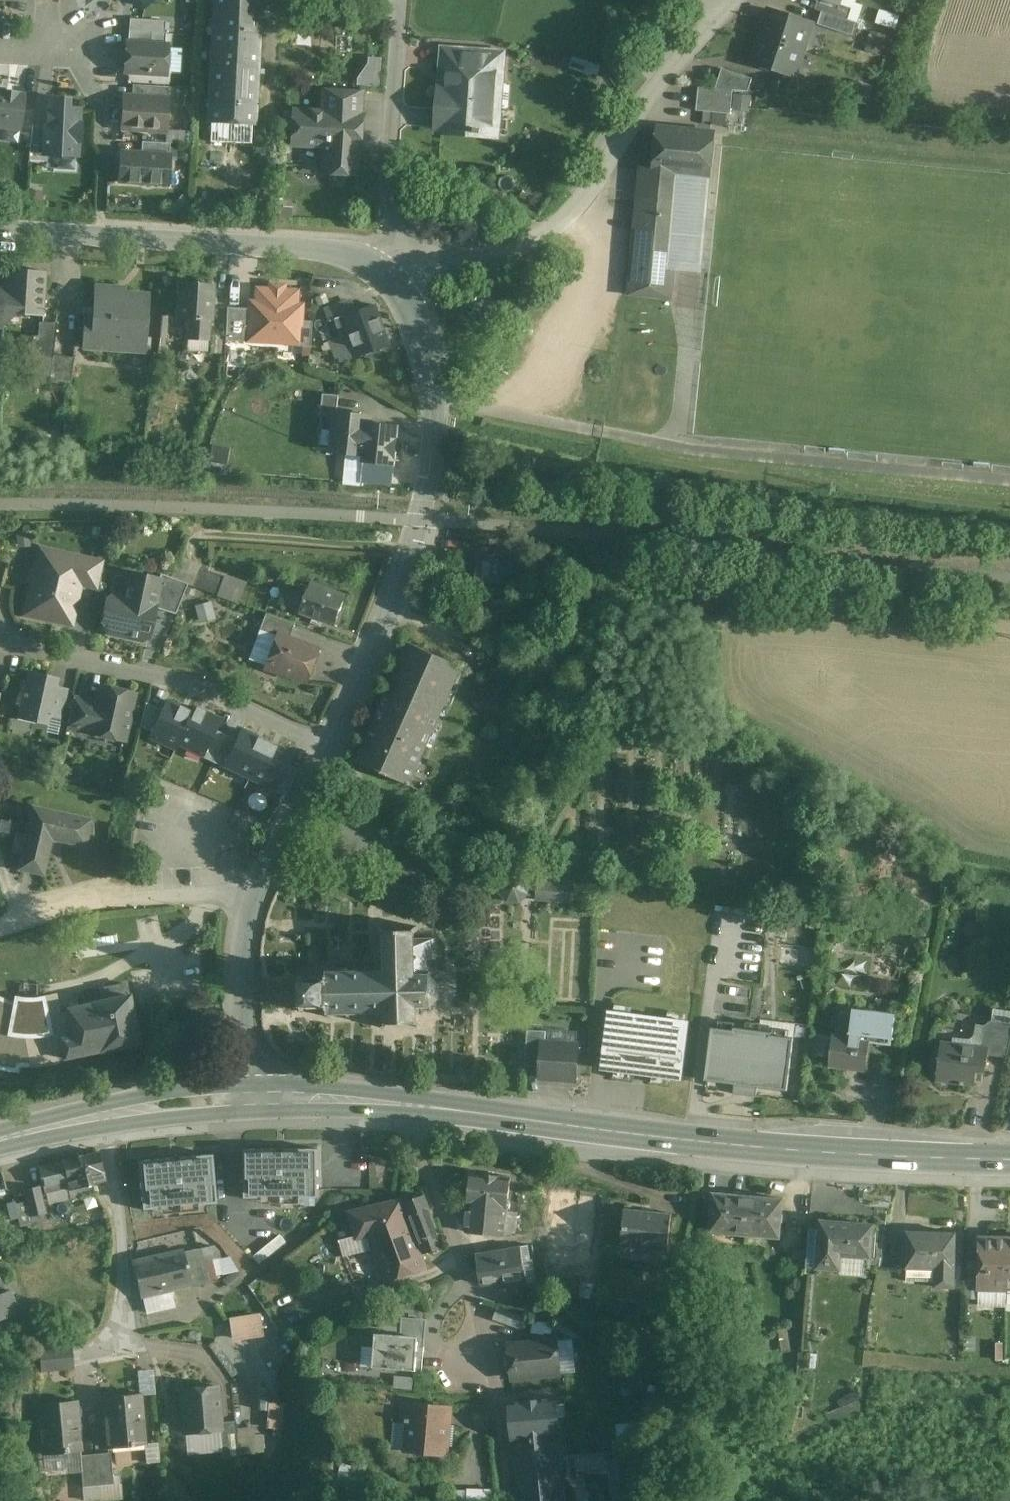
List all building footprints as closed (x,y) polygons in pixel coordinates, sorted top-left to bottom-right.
[(207,124),(256,126),(262,0),(213,0),(207,124)] [(824,0),(818,0),(815,10),(822,12),(849,21),(853,8),(839,4),(838,5),(824,0)] [(874,21),(895,28),(899,14),(878,8),(874,21)] [(812,23),(770,10),(761,36),(803,50),(812,23)] [(849,21),(822,12),(818,25),(852,36),(856,23),(849,21)] [(863,48),(878,54),(886,35),(871,29),(863,48)] [(166,33),(129,31),(128,43),(165,45),(166,33)] [(803,50),(761,36),(753,63),(795,77),(803,50)] [(128,43),(127,43),(125,73),(166,75),(168,46),(165,45),(128,43)] [(480,52),(443,49),(442,70),(445,70),(478,72),(478,70),(480,52)] [(753,79),(722,69),(716,89),(733,91),(748,92),(753,79)] [(478,72),(445,70),(442,111),(461,112),(459,130),(474,131),(474,134),(481,135),(481,132),(498,133),(500,112),(494,106),(490,105),(491,89),(495,89),(502,83),(503,72),(478,70),(478,72)] [(169,87),(146,86),(145,98),(168,99),(169,87)] [(716,89),(699,88),(696,111),(731,115),(733,91),(716,89)] [(361,91),(323,89),(322,112),(360,115),(361,91)] [(4,92),(3,92),(3,93),(0,93),(0,126),(20,129),(24,96),(18,95),(18,94),(17,94),(4,92)] [(145,98),(124,97),(122,129),(166,132),(168,99),(145,98)] [(68,100),(49,99),(47,127),(45,127),(43,154),(77,156),(78,142),(80,142),(80,124),(79,124),(80,110),(68,109),(68,100)] [(322,112),(293,111),(291,146),(323,147),(321,173),(356,175),(358,149),(359,149),(361,115),(360,115),(322,112)] [(714,133),(658,128),(653,172),(710,177),(714,133)] [(170,144),(142,142),(141,154),(169,156),(170,144)] [(141,154),(121,153),(119,182),(167,185),(169,156),(141,154)] [(682,185),(640,181),(629,294),(671,298),(674,267),(666,266),(672,204),(680,205),(682,185)] [(44,272),(8,270),(8,269),(6,269),(6,271),(5,287),(4,314),(5,314),(43,316),(43,315),(43,314),(46,274),(46,272),(44,272)] [(213,286),(179,284),(177,318),(189,319),(188,339),(208,340),(209,320),(211,320),(213,286)] [(114,288),(94,286),(92,317),(84,316),(82,348),(145,352),(149,296),(113,294),(114,288)] [(297,291),(257,289),(256,303),(251,303),(251,309),(249,332),(250,332),(279,333),(279,342),(298,343),(299,343),(300,321),(301,306),(296,306),(297,291)] [(374,305),(333,320),(340,338),(346,336),(355,358),(388,346),(374,305)] [(251,309),(227,308),(225,341),(250,342),(250,332),(249,332),(251,309)] [(312,322),(300,321),(299,343),(298,343),(297,347),(310,348),(312,322)] [(57,323),(39,323),(38,337),(33,337),(31,358),(52,359),(53,355),(57,323)] [(223,334),(212,333),(211,353),(221,354),(223,334)] [(74,358),(53,355),(52,359),(49,383),(70,386),(74,358)] [(339,396),(323,395),(321,415),(336,416),(337,414),(339,396)] [(337,414),(336,416),(333,451),(365,455),(364,461),(394,464),(398,428),(370,425),(370,418),(337,414)] [(28,532),(16,533),(17,543),(29,542),(28,532)] [(70,555),(40,549),(25,615),(71,625),(80,584),(64,581),(70,555)] [(103,563),(70,555),(64,581),(80,584),(98,588),(103,563)] [(247,582),(225,574),(224,577),(177,558),(172,578),(239,603),(247,582)] [(528,562),(478,558),(477,579),(527,584),(528,562)] [(159,580),(129,574),(127,584),(131,585),(128,599),(115,596),(107,601),(104,616),(111,618),(107,633),(140,640),(141,634),(148,635),(154,608),(160,581),(159,580)] [(187,584),(160,574),(159,580),(160,581),(154,608),(175,614),(187,584)] [(311,583),(307,595),(284,587),(278,604),(301,612),(300,613),(335,626),(336,624),(340,625),(344,613),(340,612),(346,596),(311,583)] [(211,600),(195,605),(200,622),(216,617),(211,600)] [(296,625),(265,614),(260,630),(276,636),(277,635),(290,640),(296,625)] [(290,640),(277,635),(276,636),(266,666),(279,671),(281,675),(289,677),(292,676),(309,682),(320,651),(290,640)] [(409,643),(358,760),(357,760),(356,762),(409,785),(410,784),(410,783),(461,667),(409,643)] [(58,678),(28,671),(17,719),(48,726),(50,717),(56,687),(58,678)] [(68,690),(56,687),(50,717),(61,719),(68,690)] [(134,694),(101,687),(97,707),(89,705),(84,728),(92,730),(91,734),(123,741),(134,694)] [(90,702),(73,698),(67,728),(83,731),(84,728),(89,705),(90,702)] [(282,749),(238,728),(236,733),(227,728),(222,739),(231,743),(220,766),(282,796),(300,758),(283,749),(282,749)] [(90,821),(33,808),(20,869),(43,874),(51,838),(85,845),(90,821)] [(9,822),(1,820),(0,827),(0,832),(15,835),(18,824),(11,822),(11,821),(9,820),(9,822)] [(522,873),(508,872),(498,880),(498,893),(506,903),(519,904),(528,896),(537,896),(538,883),(529,882),(522,873)] [(572,885),(538,882),(537,896),(537,900),(571,903),(572,885)] [(350,924),(350,906),(326,907),(327,924),(350,924)] [(412,931),(386,932),(381,927),(379,930),(383,934),(384,957),(387,960),(414,958),(421,950),(425,954),(425,957),(426,957),(427,958),(429,956),(430,958),(429,959),(430,960),(436,960),(435,939),(414,939),(414,934),(419,929),(417,927),(412,931)] [(570,966),(573,929),(549,927),(547,965),(570,966)] [(750,941),(738,938),(733,959),(744,962),(750,941)] [(414,958),(387,960),(384,957),(382,955),(380,958),(384,962),(385,972),(369,973),(369,969),(365,969),(365,973),(350,973),(350,970),(346,970),(347,974),(332,974),(332,970),(328,971),(329,974),(327,974),(327,976),(323,976),(324,979),(326,979),(326,981),(305,982),(305,978),(301,978),(302,982),(298,982),(298,986),(302,986),(302,995),(302,1007),(298,1007),(298,1011),(302,1011),(302,1015),(306,1015),(306,1011),(327,1010),(327,1012),(324,1012),(324,1015),(328,1015),(328,1017),(329,1017),(329,1021),(333,1020),(333,1017),(348,1016),(348,1020),(351,1020),(351,1016),(367,1016),(367,1020),(370,1019),(370,1015),(386,1015),(387,1025),(382,1030),(385,1032),(389,1027),(415,1027),(419,1032),(421,1030),(417,1025),(416,1009),(429,1009),(431,1014),(434,1013),(432,1008),(438,1001),(443,1003),(445,1000),(440,998),(440,988),(444,987),(443,983),(438,984),(431,977),(433,972),(430,971),(430,960),(429,959),(430,958),(429,956),(427,958),(426,957),(425,957),(425,954),(421,950),(414,958)] [(805,963),(781,961),(780,976),(804,979),(805,963)] [(91,1004),(91,1005),(61,1009),(56,994),(16,998),(0,995),(0,1066),(15,1069),(100,1052),(100,1053),(140,1044),(130,996),(129,996),(126,984),(105,989),(107,1001),(91,1004)] [(687,1023),(609,1013),(602,1068),(680,1079),(687,1023)] [(849,1039),(832,1037),(829,1066),(866,1071),(869,1042),(889,1044),(889,1040),(893,1040),(893,1039),(892,1038),(894,1018),(853,1013),(850,1033),(849,1033),(848,1035),(850,1035),(849,1039)] [(990,1021),(984,1026),(981,1048),(988,1049),(987,1055),(1007,1059),(1009,1043),(1009,1025),(990,1021)] [(792,1038),(712,1029),(706,1081),(786,1090),(792,1038)] [(546,1032),(527,1031),(525,1067),(540,1068),(541,1043),(545,1044),(546,1032)] [(545,1044),(541,1043),(540,1068),(539,1078),(576,1080),(578,1046),(545,1044)] [(981,1048),(942,1043),(937,1080),(960,1083),(960,1085),(963,1085),(963,1084),(974,1085),(976,1068),(984,1069),(984,1072),(985,1072),(987,1055),(988,1049),(981,1048)] [(278,1149),(244,1150),(244,1199),(263,1199),(263,1194),(300,1194),(300,1198),(319,1198),(318,1149),(284,1149),(284,1155),(278,1155),(278,1149)] [(99,1152),(63,1161),(68,1183),(70,1190),(93,1185),(106,1181),(99,1152)] [(179,1163),(173,1163),(172,1158),(138,1161),(143,1210),(161,1209),(161,1205),(198,1201),(198,1205),(217,1203),(212,1155),(178,1158),(179,1163)] [(63,1162),(39,1167),(45,1189),(68,1183),(63,1162)] [(510,1177),(471,1173),(468,1205),(466,1232),(504,1236),(507,1211),(510,1177)] [(93,1185),(70,1190),(72,1198),(95,1193),(93,1185)] [(45,1214),(39,1187),(25,1190),(32,1217),(45,1214)] [(763,1201),(728,1198),(728,1195),(712,1194),(709,1234),(780,1239),(783,1200),(763,1198),(763,1201)] [(445,1248),(424,1197),(405,1202),(424,1254),(445,1248)] [(403,1202),(352,1215),(365,1254),(376,1251),(384,1281),(424,1269),(420,1256),(423,1255),(403,1202)] [(671,1214),(625,1210),(621,1247),(667,1252),(671,1214)] [(871,1227),(821,1223),(819,1245),(817,1268),(838,1270),(840,1256),(869,1258),(871,1227)] [(954,1234),(907,1232),(906,1242),(906,1268),(935,1269),(934,1282),(934,1288),(953,1288),(954,1234)] [(1007,1238),(979,1237),(978,1263),(977,1290),(977,1291),(1006,1292),(1007,1238)] [(819,1245),(808,1244),(806,1268),(817,1268),(819,1245)] [(198,1248),(182,1252),(190,1285),(188,1286),(189,1289),(206,1285),(201,1261),(198,1248)] [(521,1248),(476,1255),(481,1285),(496,1282),(497,1288),(527,1283),(521,1248)] [(182,1251),(134,1262),(141,1296),(188,1286),(190,1285),(182,1252),(182,1251)] [(212,1259),(201,1261),(206,1285),(218,1282),(212,1259)] [(978,1263),(966,1263),(966,1290),(977,1290),(978,1263)] [(906,1268),(879,1267),(875,1291),(907,1292),(907,1281),(905,1281),(906,1268)] [(935,1269),(906,1268),(905,1281),(907,1281),(934,1282),(935,1269)] [(19,1311),(10,1291),(6,1292),(0,1279),(0,1319),(19,1311)] [(328,1293),(291,1309),(300,1330),(337,1314),(328,1293)] [(540,1306),(512,1297),(508,1309),(536,1318),(540,1306)] [(524,1318),(499,1309),(495,1320),(520,1329),(524,1318)] [(231,1315),(232,1337),(264,1336),(263,1313),(231,1315)] [(426,1368),(427,1333),(379,1332),(378,1345),(365,1344),(364,1366),(426,1368)] [(557,1341),(509,1345),(512,1379),(560,1375),(557,1341)] [(72,1344),(40,1347),(42,1373),(74,1370),(72,1344)] [(154,1368),(141,1369),(142,1379),(148,1378),(149,1392),(156,1392),(154,1368)] [(218,1387),(182,1390),(186,1434),(221,1431),(222,1431),(221,1423),(218,1387)] [(142,1394),(104,1398),(109,1448),(147,1445),(142,1394)] [(557,1399),(509,1403),(512,1440),(558,1436),(559,1436),(557,1399)] [(77,1401),(39,1405),(44,1455),(82,1451),(77,1401)] [(269,1427),(282,1428),(284,1402),(270,1401),(269,1427)] [(449,1410),(401,1406),(400,1423),(409,1424),(406,1449),(445,1453),(446,1439),(453,1440),(454,1427),(448,1426),(449,1410)] [(237,1421),(221,1423),(222,1431),(221,1431),(223,1459),(240,1457),(237,1421)] [(512,1440),(517,1500),(564,1500),(558,1436),(512,1440)] [(617,1449),(623,1500),(644,1500),(638,1446),(617,1449)] [(111,1453),(96,1454),(99,1486),(114,1485),(113,1477),(111,1453)] [(96,1454),(82,1456),(86,1488),(99,1486),(96,1454)] [(99,1486),(101,1499),(101,1500),(108,1500),(124,1499),(122,1484),(121,1484),(120,1476),(113,1477),(114,1485),(99,1486)] [(99,1486),(86,1488),(87,1500),(101,1499),(99,1486)] [(468,1490),(468,1500),(490,1500),(490,1490),(468,1490)]
